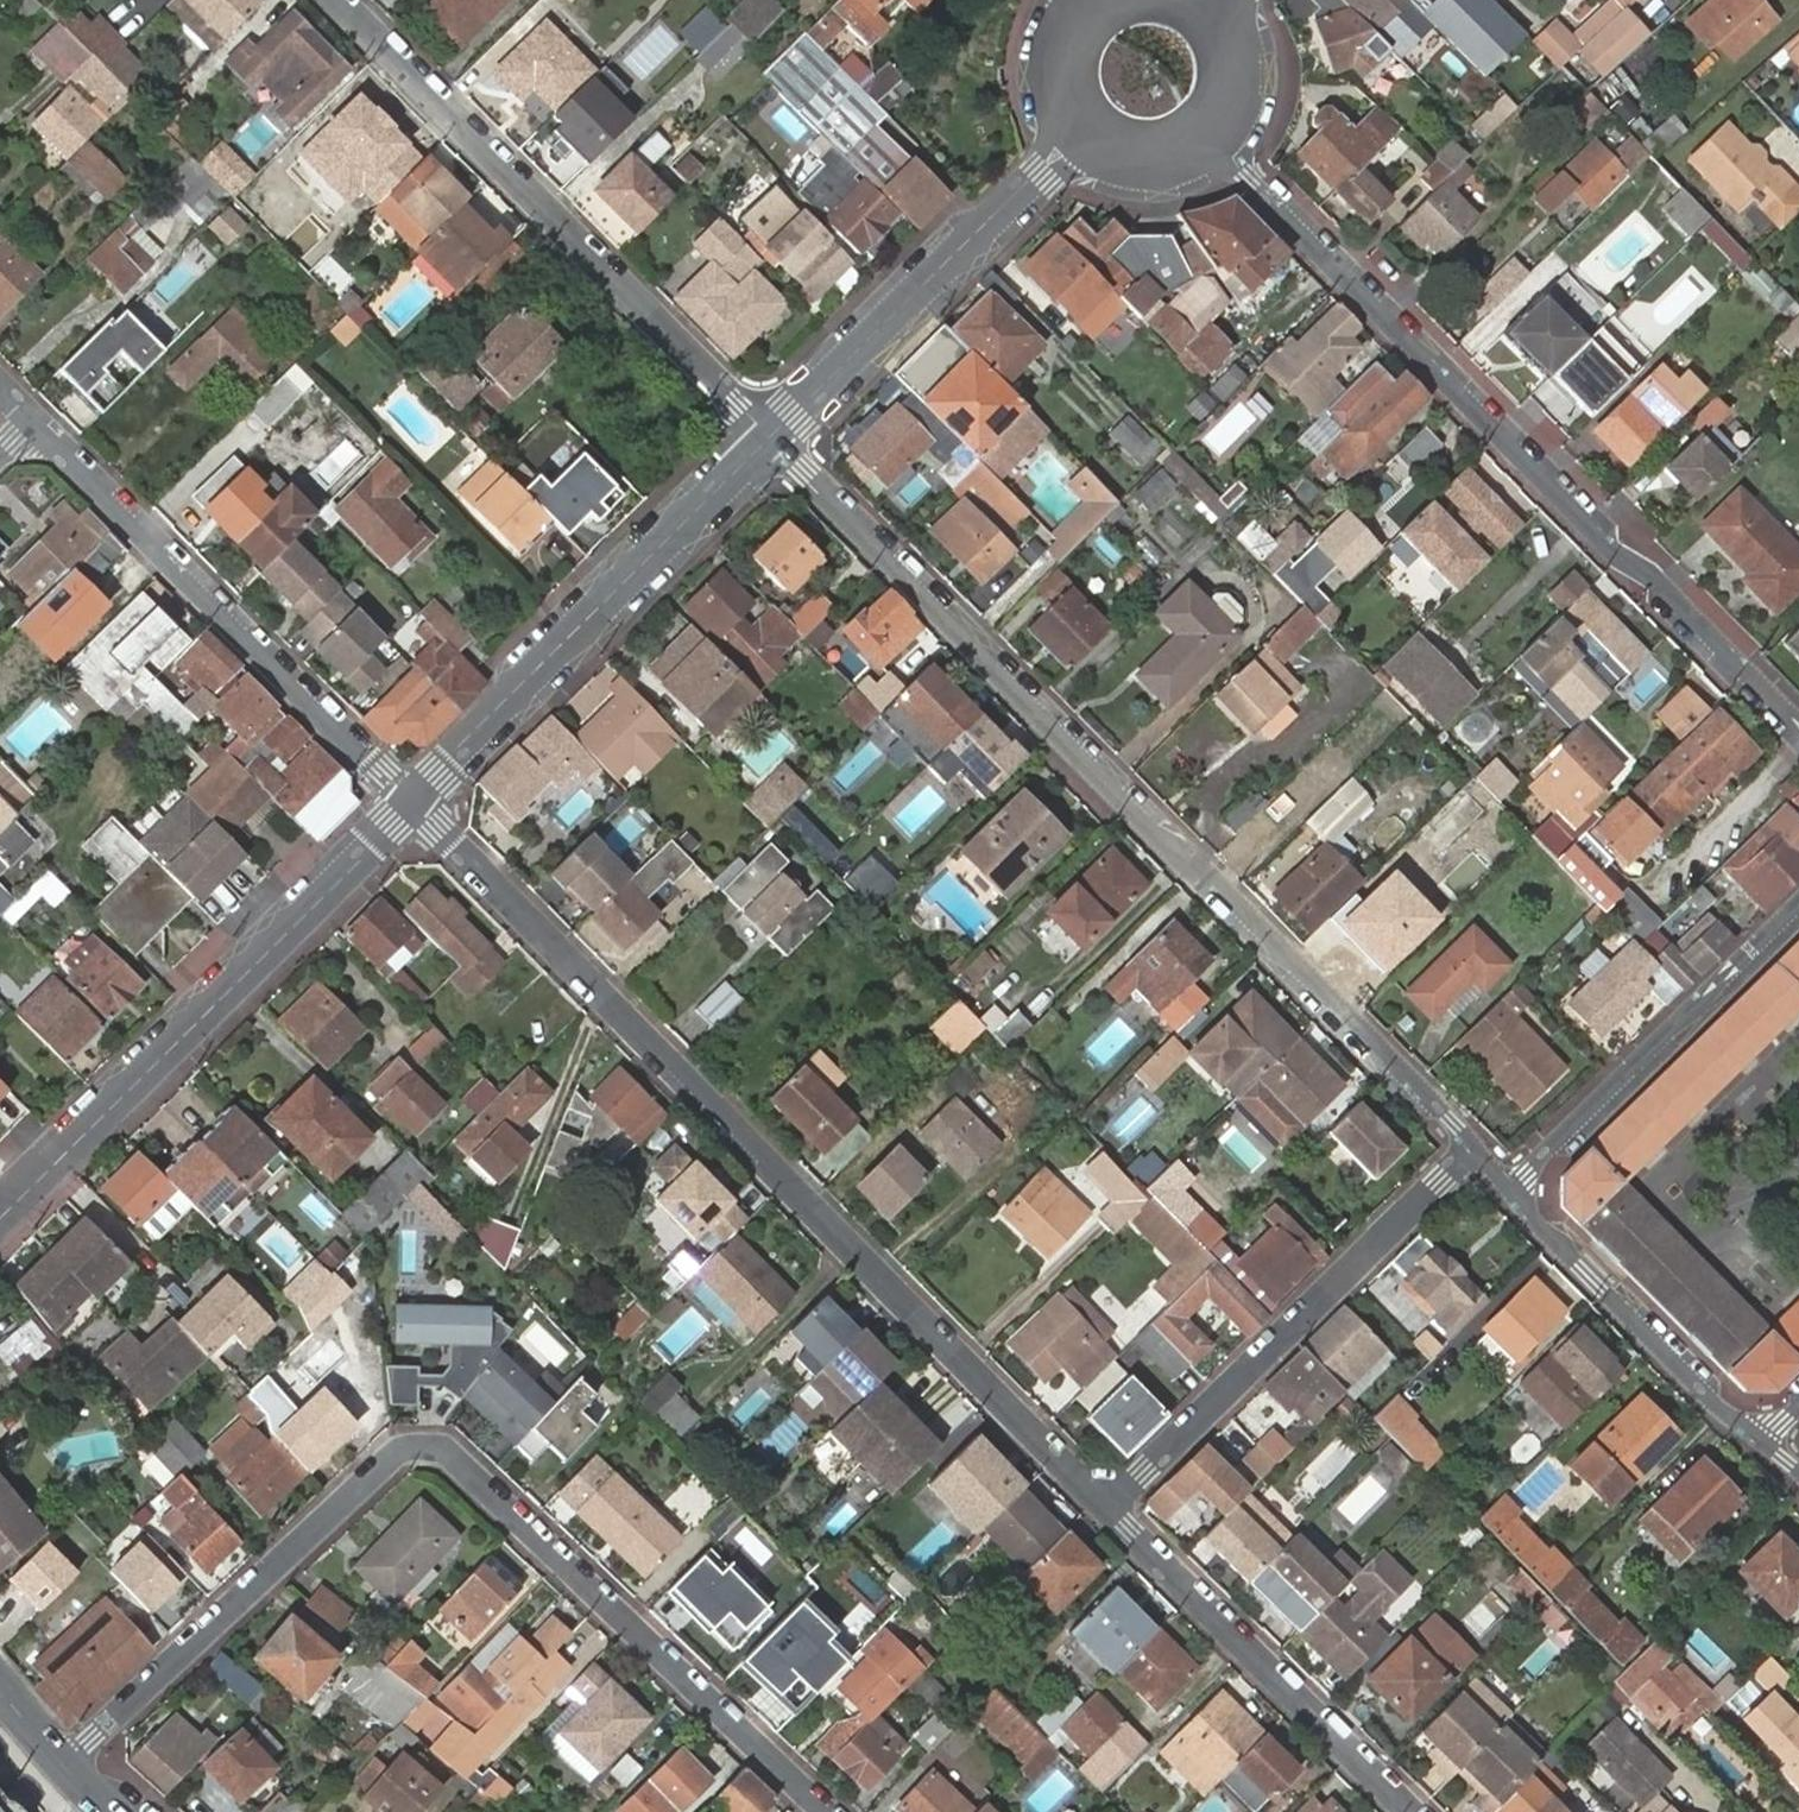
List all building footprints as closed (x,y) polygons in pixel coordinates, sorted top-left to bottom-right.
[(154,13),(142,0),(131,0),(115,16),(132,34),(154,13)] [(257,1),(255,0),(165,0),(163,2),(179,18),(177,31),(196,51),(209,49),(221,37),(257,1)] [(449,0),(432,0),(423,9),(431,17),(449,0)] [(431,17),(456,41),(499,0),(449,0),(431,17)] [(781,10),(770,0),(744,0),(726,18),(728,21),(748,42),(781,10)] [(807,34),(820,46),(844,22),(868,45),(887,26),(881,20),(871,10),(881,0),(842,0),(807,34)] [(903,0),(913,9),(922,0),(903,0)] [(1342,0),(1312,0),(1319,8),(1311,15),(1333,73),(1356,66),(1366,76),(1379,63),(1365,48),(1377,35),(1342,0)] [(1392,13),(1403,2),(1401,0),(1378,0),(1392,13)] [(1490,70),(1525,34),(1491,0),(1418,0),(1490,70)] [(1622,4),(1618,0),(1607,0),(1576,32),(1584,39),(1622,4)] [(1743,0),(1703,0),(1680,22),(1701,44),(1707,39),(1725,59),(1769,18),(1753,0),(1752,0),(1747,4),(1743,0)] [(1622,4),(1581,43),(1575,49),(1600,74),(1647,29),(1622,4)] [(286,125),(345,68),(290,13),(251,51),(244,43),(224,63),(247,86),(256,77),(276,98),(268,106),(286,125)] [(75,16),(62,28),(87,54),(99,66),(117,49),(120,46),(93,19),(85,26),(75,16)] [(1534,39),(1559,64),(1561,63),(1575,49),(1580,44),(1556,19),(1534,39)] [(713,75),(748,42),(728,21),(694,55),(713,75)] [(62,28),(57,23),(30,49),(61,80),(65,76),(87,54),(62,28)] [(537,28),(528,37),(562,72),(570,64),(537,28)] [(1777,50),(1785,59),(1798,46),(1798,30),(1777,50)] [(562,72),(528,37),(490,75),(524,109),(562,72)] [(1785,59),(1798,73),(1798,46),(1785,59)] [(99,66),(129,97),(146,78),(117,49),(99,66)] [(111,114),(129,97),(99,66),(87,54),(65,76),(72,83),(76,78),(96,99),(87,107),(68,87),(32,123),(63,156),(99,120),(103,122),(111,114)] [(1416,72),(1441,97),(1454,83),(1430,59),(1416,72)] [(886,61),(875,73),(860,87),(874,102),(900,75),(886,61)] [(782,91),(770,78),(757,90),(770,104),(782,91)] [(1565,115),(1584,134),(1607,110),(1588,92),(1565,115)] [(578,105),(572,98),(534,135),(557,159),(603,115),(593,104),(582,115),(575,108),(578,105)] [(415,157),(359,100),(294,164),(329,200),(349,181),(369,202),(415,157)] [(1358,130),(1328,101),(1310,120),(1321,131),(1300,154),(1369,223),(1379,213),(1377,211),(1386,202),(1357,173),(1396,135),(1375,113),(1358,130)] [(262,115),(239,137),(256,154),(279,132),(262,115)] [(1669,117),(1640,143),(1649,153),(1655,159),(1684,133),(1669,117)] [(1774,176),(1751,152),(1724,126),(1688,162),(1737,211),(1749,199),(1763,212),(1792,183),(1779,170),(1774,176)] [(126,167),(96,137),(67,166),(100,200),(120,181),(116,177),(126,167)] [(916,228),(948,197),(905,154),(890,169),(859,137),(843,153),(859,169),(916,228)] [(1454,140),(1437,157),(1438,158),(1454,171),(1464,160),(1469,155),(1454,140)] [(795,189),(797,190),(858,251),(895,214),(854,174),(859,169),(843,153),(832,141),(822,151),(828,156),(795,189)] [(1628,174),(1646,157),(1636,147),(1618,164),(1597,143),(1542,198),(1554,212),(1577,189),(1593,203),(1626,172),(1628,174)] [(1757,147),(1751,152),(1774,176),(1779,170),(1757,147)] [(189,175),(199,167),(187,155),(178,164),(189,175)] [(636,231),(670,198),(628,155),(595,189),(636,231)] [(415,157),(369,202),(412,250),(415,246),(428,234),(457,206),(464,199),(415,157)] [(1434,190),(1454,171),(1438,158),(1420,176),(1434,190)] [(1473,169),(1464,160),(1454,171),(1434,190),(1406,218),(1430,241),(1441,253),(1478,215),(1453,189),(1473,169)] [(180,196),(163,179),(129,213),(140,223),(164,201),(170,207),(180,196)] [(785,227),(799,213),(772,184),(739,216),(750,227),(744,233),(769,258),(774,253),(784,263),(802,245),(785,227)] [(1682,186),(1663,205),(1691,234),(1710,214),(1682,186)] [(1175,213),(1212,267),(1221,262),(1229,269),(1249,289),(1288,251),(1233,195),(1217,203),(1202,207),(1189,210),(1175,213)] [(484,235),(457,206),(428,234),(415,246),(456,289),(505,241),(492,228),(484,235)] [(264,241),(232,208),(206,234),(238,267),(264,241)] [(803,209),(799,213),(785,227),(802,245),(784,263),(804,283),(798,288),(808,300),(849,259),(803,209)] [(752,269),(761,259),(717,213),(692,237),(710,257),(673,294),(730,351),(782,300),(752,269)] [(1751,256),(1712,217),(1710,214),(1699,226),(1741,269),(1742,268),(1753,258),(1751,256)] [(8,217),(0,225),(0,312),(36,275),(7,245),(22,230),(8,217)] [(1139,318),(1159,297),(1141,278),(1136,283),(1108,254),(1126,236),(1109,220),(1094,235),(1076,217),(1060,233),(1094,267),(1091,270),(1139,318)] [(159,253),(128,221),(88,260),(120,293),(159,253)] [(320,251),(335,233),(319,221),(304,239),(320,251)] [(1212,267),(1196,244),(1161,258),(1174,291),(1216,273),(1212,267)] [(526,259),(512,245),(475,282),(489,296),(526,259)] [(1099,294),(1083,278),(1058,254),(1049,245),(1026,267),(1081,323),(1088,316),(1083,309),(1099,294)] [(1083,278),(1091,270),(1067,245),(1058,254),(1083,278)] [(314,273),(341,291),(352,274),(325,256),(314,273)] [(1485,319),(1527,276),(1515,262),(1472,304),(1485,319)] [(1249,289),(1229,269),(1220,278),(1235,301),(1249,289)] [(1017,297),(994,274),(990,270),(977,282),(987,293),(954,327),(1005,379),(1041,344),(1006,308),(1017,297)] [(1555,372),(1595,331),(1549,285),(1508,325),(1534,351),(1531,353),(1540,362),(1543,360),(1555,372)] [(461,299),(453,291),(438,306),(446,314),(461,299)] [(347,292),(335,306),(342,312),(345,315),(358,303),(347,292)] [(1088,316),(1081,323),(1087,329),(1110,305),(1099,294),(1083,309),(1088,316)] [(1148,322),(1180,351),(1187,343),(1210,366),(1233,344),(1210,323),(1181,294),(1169,306),(1160,296),(1159,297),(1139,318),(1148,322)] [(562,346),(518,302),(463,356),(488,383),(477,393),(495,412),(562,346)] [(1285,339),(1262,361),(1303,401),(1318,417),(1343,393),(1344,392),(1328,376),(1358,346),(1349,336),(1360,325),(1338,303),(1295,348),(1285,339)] [(239,336),(248,327),(230,309),(171,368),(185,384),(212,359),(240,386),(265,360),(239,336)] [(100,369),(116,352),(137,374),(161,350),(124,312),(113,324),(107,319),(55,370),(98,413),(121,390),(100,369)] [(345,315),(342,312),(327,328),(344,345),(359,330),(345,315)] [(1772,340),(1787,355),(1798,344),(1798,314),(1772,340)] [(1021,402),(944,324),(893,374),(963,447),(969,453),(1021,402)] [(274,352),(248,327),(239,336),(265,360),(274,352)] [(1641,370),(1599,328),(1595,331),(1555,372),(1550,378),(1592,419),(1641,370)] [(1176,355),(1183,362),(1199,378),(1210,366),(1187,343),(1180,351),(1176,355)] [(472,390),(439,356),(423,372),(415,364),(410,369),(473,434),(485,423),(462,399),(472,390)] [(1223,400),(1245,374),(1225,356),(1202,383),(1223,400)] [(1724,376),(1707,359),(1683,382),(1665,365),(1597,432),(1630,466),(1724,376)] [(1392,379),(1375,361),(1344,392),(1343,393),(1318,417),(1309,427),(1327,444),(1392,379)] [(1428,395),(1403,369),(1392,379),(1327,444),(1319,452),(1343,477),(1428,395)] [(280,372),(244,409),(263,428),(299,391),(280,372)] [(1669,471),(1696,499),(1727,469),(1729,467),(1743,453),(1716,427),(1727,416),(1711,400),(1687,424),(1702,439),(1669,471)] [(991,475),(1043,425),(1021,402),(969,453),(978,461),(991,475)] [(928,442),(892,406),(849,449),(885,485),(928,442)] [(1142,463),(1159,440),(1123,414),(1106,436),(1142,463)] [(1441,445),(1424,428),(1396,456),(1413,473),(1441,445)] [(978,461),(969,453),(963,447),(936,473),(951,488),(962,476),(978,461)] [(1186,465),(1171,450),(1160,461),(1175,476),(1186,465)] [(260,486),(231,457),(192,496),(236,540),(262,566),(275,554),(288,541),(295,535),(309,520),(282,494),(263,512),(249,498),(260,486)] [(391,498),(407,481),(385,459),(335,509),(389,562),(407,545),(414,552),(430,536),(391,498)] [(1026,511),(991,475),(978,461),(962,476),(1011,526),(1026,511)] [(548,519),(491,463),(457,496),(517,555),(532,541),(535,533),(548,519)] [(1100,520),(1119,501),(1082,464),(1070,475),(1080,485),(1077,488),(1092,506),(1055,542),(1066,554),(1100,520)] [(1214,492),(1186,465),(1175,476),(1202,503),(1214,492)] [(1157,467),(1132,492),(1152,512),(1177,486),(1157,467)] [(1490,491),(1467,467),(1443,490),(1465,514),(1490,491)] [(1740,488),(1705,522),(1752,569),(1746,576),(1778,608),(1798,587),(1798,548),(1740,488)] [(1501,502),(1490,491),(1465,514),(1477,526),(1501,502)] [(1216,518),(1228,506),(1214,492),(1202,503),(1216,518)] [(1453,525),(1431,502),(1398,535),(1456,593),(1489,561),(1471,543),(1465,537),(1460,542),(1449,532),(1455,527),(1453,525)] [(1500,551),(1525,527),(1501,502),(1477,526),(1483,533),(1500,551)] [(337,518),(325,505),(317,513),(329,526),(337,518)] [(66,571),(106,530),(83,507),(67,522),(61,516),(53,523),(59,529),(12,577),(25,591),(15,600),(25,610),(42,594),(66,571)] [(1011,550),(970,510),(939,540),(980,581),(1011,550)] [(1377,546),(1347,514),(1314,545),(1346,576),(1377,546)] [(1477,526),(1465,514),(1453,525),(1455,527),(1465,537),(1471,543),(1483,533),(1477,526)] [(743,550),(751,557),(785,524),(778,517),(743,550)] [(532,541),(552,523),(548,519),(535,533),(532,541)] [(1291,522),(1255,557),(1259,561),(1274,577),(1309,541),(1291,522)] [(785,524),(751,557),(782,588),(816,555),(785,524)] [(1255,535),(1244,525),(1234,536),(1244,547),(1255,535)] [(1465,537),(1455,527),(1449,532),(1460,542),(1465,537)] [(101,566),(122,546),(106,530),(66,571),(68,574),(45,597),(42,594),(25,610),(21,614),(52,644),(65,631),(68,634),(98,604),(89,594),(92,590),(96,582),(93,578),(98,573),(96,570),(100,566),(101,566)] [(262,566),(255,573),(303,622),(336,590),(288,541),(275,554),(262,566)] [(1153,543),(1137,558),(1155,576),(1171,561),(1153,543)] [(1155,576),(1137,558),(1123,571),(1142,590),(1155,576)] [(1065,667),(1106,625),(1068,586),(1071,583),(1060,571),(1041,589),(1053,601),(1026,627),(1065,667)] [(785,623),(771,608),(748,633),(735,620),(748,608),(715,575),(681,609),(759,687),(780,664),(774,658),(796,635),(785,623)] [(1581,595),(1586,591),(1571,576),(1550,596),(1564,611),(1581,595)] [(1141,677),(1210,609),(1223,597),(1212,596),(1204,603),(1186,584),(1158,612),(1178,633),(1137,674),(1141,677)] [(1586,591),(1581,595),(1600,614),(1605,618),(1587,636),(1595,645),(1614,627),(1618,623),(1586,591)] [(922,626),(888,592),(846,634),(880,668),(922,626)] [(798,636),(831,605),(818,593),(785,623),(796,635),(798,636)] [(143,653),(159,669),(183,645),(134,594),(61,666),(99,705),(130,675),(126,669),(143,653)] [(1600,614),(1581,595),(1564,611),(1516,658),(1548,691),(1576,663),(1562,649),(1570,642),(1576,647),(1587,636),(1605,618),(1600,614)] [(1168,704),(1236,636),(1231,631),(1239,622),(1239,610),(1225,597),(1223,597),(1210,609),(1141,677),(1168,704)] [(1331,600),(1314,617),(1315,619),(1329,633),(1339,623),(1339,610),(1331,600)] [(1314,617),(1302,605),(1258,648),(1261,651),(1216,693),(1252,729),(1257,724),(1282,699),(1292,689),(1275,672),(1278,668),(1272,661),(1315,619),(1314,617)] [(436,609),(425,621),(456,652),(468,639),(436,609)] [(485,681),(472,668),(456,652),(425,621),(414,632),(432,652),(412,670),(455,712),(485,681)] [(752,691),(690,627),(645,671),(706,734),(752,691)] [(1784,645),(1798,661),(1798,629),(1784,645)] [(180,706),(194,720),(209,705),(214,700),(208,695),(235,666),(202,632),(174,660),(200,686),(180,706)] [(1464,682),(1416,632),(1391,656),(1383,663),(1432,713),(1442,703),(1452,713),(1470,696),(1461,686),(1464,682)] [(851,677),(865,662),(846,645),(832,660),(851,677)] [(455,712),(412,670),(360,722),(397,760),(415,743),(423,745),(455,712)] [(876,715),(901,691),(885,675),(861,700),(876,715)] [(281,717),(270,706),(240,676),(214,700),(209,705),(236,732),(221,748),(227,754),(233,760),(236,762),(247,751),(260,737),(281,717)] [(597,717),(574,740),(575,741),(588,755),(609,777),(633,754),(664,724),(624,681),(610,694),(615,700),(620,706),(603,722),(597,717)] [(942,746),(974,715),(939,681),(906,714),(926,734),(909,752),(922,766),(942,746)] [(1680,740),(1708,714),(1686,692),(1659,718),(1680,740)] [(861,700),(853,693),(839,707),(862,730),(876,715),(861,700)] [(1282,699),(1257,724),(1273,740),(1299,716),(1282,699)] [(620,706),(615,700),(597,717),(603,722),(620,706)] [(1758,754),(1717,711),(1593,832),(1622,863),(1724,766),(1735,777),(1758,754)] [(305,736),(284,713),(281,717),(260,737),(268,745),(281,759),(305,736)] [(1003,744),(974,715),(942,746),(972,776),(1003,744)] [(574,740),(550,716),(517,749),(513,744),(474,783),(497,804),(503,811),(496,818),(507,829),(528,807),(525,802),(548,778),(556,787),(574,770),(560,756),(575,741),(574,740)] [(675,735),(664,724),(633,754),(644,765),(675,735)] [(1466,766),(1463,769),(1472,778),(1487,793),(1493,799),(1546,747),(1524,725),(1478,771),(1470,763),(1466,766)] [(1612,775),(1570,731),(1530,770),(1541,781),(1534,789),(1573,828),(1592,808),(1585,801),(1612,775)] [(247,751),(236,762),(243,769),(256,756),(268,745),(260,737),(247,751)] [(264,791),(271,797),(275,802),(281,807),(299,826),(307,834),(347,795),(349,779),(310,741),(294,757),(303,766),(285,784),(276,776),(256,756),(243,769),(264,791)] [(574,770),(588,755),(575,741),(560,756),(574,770)] [(185,796),(228,840),(271,797),(264,791),(243,769),(236,762),(233,760),(227,754),(185,796)] [(303,766),(294,757),(276,776),(285,784),(303,766)] [(1303,818),(1320,803),(1311,794),(1332,777),(1314,758),(1294,777),(1279,793),(1281,795),(1238,838),(1255,854),(1297,812),(1303,818)] [(32,795),(20,783),(0,763),(0,798),(1,799),(0,800),(0,827),(32,795)] [(804,787),(782,765),(767,779),(789,803),(804,787)] [(1487,793),(1472,778),(1431,818),(1446,833),(1487,793)] [(767,779),(740,804),(763,829),(775,816),(789,803),(767,779)] [(1061,836),(1019,793),(966,844),(1008,889),(1061,836)] [(185,796),(139,840),(192,895),(238,851),(185,796)] [(271,797),(228,840),(238,851),(281,807),(275,802),(271,797)] [(1235,836),(1258,813),(1244,798),(1221,820),(1235,836)] [(1345,812),(1331,798),(1305,823),(1318,837),(1345,812)] [(503,811),(497,804),(489,812),(496,818),(503,811)] [(1798,874),(1798,822),(1785,809),(1763,831),(1773,842),(1760,854),(1749,844),(1724,869),(1763,909),(1798,874)] [(123,886),(93,916),(136,960),(198,900),(192,895),(139,840),(113,814),(82,844),(123,886)] [(803,820),(791,832),(822,863),(833,852),(803,820)] [(1380,867),(1400,848),(1379,827),(1373,833),(1366,826),(1353,839),(1380,867)] [(1773,842),(1763,831),(1749,844),(1760,854),(1773,842)] [(629,879),(587,836),(546,876),(560,890),(561,889),(565,886),(576,898),(593,915),(629,879)] [(669,881),(690,861),(669,839),(629,879),(593,915),(590,918),(620,949),(655,914),(642,900),(665,876),(669,881)] [(786,866),(765,844),(715,893),(779,959),(827,910),(811,892),(802,900),(795,893),(797,891),(796,889),(797,886),(795,883),(792,881),(790,881),(787,880),(784,881),(777,873),(786,866)] [(1358,878),(1327,844),(1273,895),(1307,929),(1358,878)] [(1109,848),(1054,905),(1048,911),(1081,946),(1096,931),(1144,884),(1109,848)] [(1651,935),(1570,848),(1555,863),(1596,904),(1633,942),(1638,947),(1651,935)] [(682,907),(708,882),(689,863),(663,888),(682,907)] [(875,868),(850,893),(865,907),(890,883),(875,868)] [(0,911),(0,917),(8,925),(38,897),(49,907),(67,892),(43,869),(0,911)] [(1389,885),(1335,939),(1352,957),(1370,975),(1380,964),(1425,920),(1389,885)] [(565,886),(561,889),(573,902),(576,898),(565,886)] [(427,887),(415,899),(420,905),(433,893),(427,887)] [(400,913),(455,969),(473,987),(499,960),(433,893),(420,905),(415,899),(400,913)] [(376,967),(372,970),(383,981),(419,944),(378,903),(345,935),(376,967)] [(1681,989),(1732,939),(1709,915),(1675,950),(1671,947),(1655,963),(1681,989)] [(1152,997),(1146,1003),(1142,1006),(1152,1017),(1208,963),(1169,922),(1124,969),(1135,980),(1152,997)] [(1508,962),(1473,927),(1405,993),(1429,1018),(1471,977),(1483,987),(1508,962)] [(90,933),(56,966),(107,1016),(140,982),(90,933)] [(1657,933),(1641,949),(1655,963),(1671,947),(1657,933)] [(1558,1177),(1560,1207),(1593,1241),(1634,1199),(1618,1182),(1798,1006),(1798,941),(1558,1177)] [(1641,949),(1638,947),(1633,942),(1569,1004),(1599,1033),(1647,988),(1664,1005),(1681,989),(1655,963),(1641,949)] [(979,949),(957,970),(970,983),(992,961),(979,949)] [(1540,986),(1527,971),(1517,982),(1529,996),(1540,986)] [(22,1009),(15,1016),(62,1062),(97,1026),(51,980),(45,987),(53,996),(30,1018),(22,1009)] [(1129,985),(1146,1003),(1152,997),(1135,980),(1129,985)] [(707,1030),(737,1000),(719,982),(689,1011),(707,1030)] [(1529,996),(1517,982),(1452,1045),(1464,1058),(1467,1056),(1521,1109),(1560,1070),(1508,1016),(1529,996)] [(315,984),(276,1023),(319,1065),(358,1027),(315,984)] [(45,987),(22,1009),(30,1018),(53,996),(45,987)] [(1230,1066),(1247,1083),(1256,1075),(1293,1038),(1250,996),(1204,1040),(1187,1057),(1212,1084),(1230,1066)] [(929,1026),(956,1053),(983,1027),(956,1000),(929,1026)] [(1009,1045),(1026,1021),(1009,1008),(992,1032),(1009,1045)] [(1046,1009),(1018,1037),(1032,1051),(1060,1024),(1046,1009)] [(415,1062),(441,1039),(418,1016),(411,1023),(421,1034),(404,1051),(415,1062)] [(1167,1037),(1130,1075),(1146,1091),(1184,1054),(1167,1037)] [(1256,1075),(1299,1122),(1338,1083),(1293,1038),(1256,1075)] [(835,1078),(812,1054),(798,1067),(821,1091),(835,1078)] [(414,1132),(437,1108),(439,1106),(394,1061),(364,1090),(377,1104),(380,1102),(411,1135),(414,1132)] [(821,1091),(798,1067),(766,1099),(816,1149),(847,1118),(821,1091)] [(457,1132),(450,1140),(467,1156),(463,1161),(489,1186),(523,1150),(506,1134),(546,1094),(520,1069),(495,1094),(459,1130),(457,1132)] [(591,1156),(607,1173),(618,1163),(636,1145),(664,1118),(617,1070),(590,1097),(576,1083),(560,1119),(583,1130),(574,1151),(550,1140),(535,1175),(558,1184),(565,1170),(575,1174),(584,1154),(591,1156)] [(1256,1075),(1247,1083),(1291,1129),(1299,1122),(1256,1075)] [(365,1140),(310,1084),(273,1120),(329,1177),(365,1140)] [(1125,1146),(1158,1111),(1138,1093),(1106,1128),(1125,1146)] [(999,1142),(951,1094),(917,1129),(964,1177),(999,1142)] [(1356,1103),(1324,1135),(1371,1181),(1402,1151),(1356,1103)] [(196,1141),(248,1194),(251,1196),(287,1162),(230,1105),(216,1119),(217,1121),(196,1141)] [(445,1116),(437,1108),(414,1132),(421,1140),(445,1116)] [(192,1208),(212,1229),(248,1194),(196,1141),(195,1140),(159,1175),(192,1208)] [(728,1203),(730,1201),(691,1160),(689,1163),(671,1145),(650,1166),(667,1183),(652,1199),(691,1239),(704,1226),(721,1243),(730,1234),(744,1220),(728,1203)] [(893,1149),(854,1186),(884,1217),(922,1179),(893,1149)] [(159,1175),(137,1152),(101,1187),(136,1221),(162,1196),(182,1217),(192,1208),(159,1175)] [(340,1215),(363,1238),(407,1196),(421,1184),(430,1175),(405,1152),(340,1215)] [(1099,1153),(1081,1171),(1111,1201),(1095,1217),(1111,1233),(1124,1221),(1145,1200),(1099,1153)] [(1149,1196),(1159,1207),(1189,1178),(1173,1162),(1144,1191),(1149,1196)] [(1039,1169),(998,1211),(1043,1257),(1084,1215),(1039,1169)] [(470,1233),(421,1184),(407,1196),(455,1246),(467,1236),(470,1233)] [(1211,1259),(1205,1253),(1159,1207),(1149,1196),(1145,1200),(1131,1215),(1143,1227),(1137,1234),(1171,1268),(1151,1290),(1165,1305),(1211,1259)] [(1593,1241),(1709,1358),(1752,1318),(1634,1199),(1593,1241)] [(1224,1235),(1197,1207),(1178,1226),(1205,1253),(1217,1242),(1224,1235)] [(1229,1254),(1217,1242),(1205,1253),(1211,1259),(1266,1315),(1276,1305),(1271,1300),(1310,1263),(1314,1268),(1325,1258),(1274,1207),(1263,1217),(1272,1226),(1239,1259),(1231,1252),(1229,1254)] [(470,1233),(467,1236),(496,1264),(509,1235),(488,1214),(470,1233)] [(1143,1227),(1131,1215),(1124,1221),(1137,1234),(1143,1227)] [(1255,1227),(1243,1215),(1224,1235),(1217,1242),(1229,1254),(1231,1252),(1255,1227)] [(82,1216),(47,1251),(87,1291),(93,1296),(129,1261),(82,1216)] [(788,1295),(730,1234),(721,1243),(694,1268),(693,1269),(753,1329),(788,1295)] [(1436,1313),(1431,1317),(1447,1334),(1481,1301),(1457,1276),(1460,1273),(1447,1260),(1444,1262),(1418,1234),(1388,1263),(1436,1313)] [(331,1247),(316,1261),(326,1272),(342,1257),(331,1247)] [(694,1268),(677,1250),(662,1264),(680,1282),(693,1269),(694,1268)] [(47,1251),(12,1285),(54,1334),(72,1317),(66,1312),(87,1291),(47,1251)] [(1266,1315),(1211,1259),(1165,1305),(1148,1323),(1186,1363),(1205,1345),(1180,1321),(1206,1295),(1246,1334),(1266,1315)] [(1388,1263),(1382,1269),(1431,1317),(1436,1313),(1388,1263)] [(680,1282),(677,1285),(737,1345),(753,1329),(693,1269),(680,1282)] [(296,1301),(294,1302),(316,1345),(350,1327),(326,1272),(305,1292),(296,1301)] [(227,1273),(175,1320),(204,1352),(228,1330),(244,1347),(272,1322),(227,1273)] [(1504,1343),(1518,1356),(1524,1362),(1531,1354),(1525,1348),(1560,1314),(1545,1299),(1541,1303),(1525,1286),(1482,1328),(1500,1346),(1504,1343)] [(291,1296),(296,1301),(305,1292),(300,1287),(291,1296)] [(810,1375),(854,1333),(820,1297),(787,1331),(804,1348),(793,1358),(810,1375)] [(623,1337),(648,1312),(636,1300),(610,1324),(623,1337)] [(1066,1375),(1096,1344),(1052,1300),(1006,1347),(1039,1382),(1056,1364),(1066,1375)] [(1709,1358),(1741,1390),(1772,1391),(1798,1365),(1798,1301),(1767,1333),(1752,1318),(1709,1358)] [(493,1307),(397,1305),(396,1344),(450,1345),(492,1346),(493,1312),(493,1307)] [(92,1360),(117,1322),(93,1306),(68,1345),(92,1360)] [(1344,1306),(1332,1318),(1338,1325),(1351,1312),(1344,1306)] [(492,1346),(450,1345),(450,1365),(445,1374),(419,1375),(419,1367),(387,1366),(393,1404),(416,1404),(418,1386),(443,1386),(460,1400),(463,1395),(501,1350),(513,1328),(493,1312),(492,1346)] [(1332,1318),(1301,1348),(1343,1391),(1385,1349),(1351,1312),(1338,1325),(1332,1318)] [(0,1339),(0,1355),(20,1380),(58,1346),(30,1313),(0,1339)] [(125,1331),(102,1352),(148,1404),(204,1352),(175,1320),(172,1317),(139,1347),(125,1331)] [(1186,1363),(1148,1323),(1131,1339),(1171,1378),(1186,1363)] [(1594,1398),(1621,1370),(1574,1325),(1518,1382),(1565,1428),(1594,1398)] [(876,1381),(894,1363),(859,1328),(854,1333),(805,1381),(821,1397),(821,1405),(835,1420),(876,1381)] [(1419,1330),(1409,1340),(1429,1360),(1439,1350),(1419,1330)] [(1505,1369),(1518,1356),(1504,1343),(1500,1346),(1492,1355),(1505,1369)] [(1081,1389),(1111,1359),(1096,1344),(1066,1375),(1081,1389)] [(58,1346),(20,1380),(26,1387),(64,1353),(58,1346)] [(1301,1348),(1264,1384),(1262,1385),(1285,1407),(1291,1402),(1303,1413),(1283,1434),(1274,1426),(1255,1445),(1272,1463),(1318,1416),(1325,1410),(1343,1391),(1301,1348)] [(501,1350),(463,1395),(515,1442),(524,1432),(558,1395),(565,1388),(546,1370),(534,1381),(501,1350)] [(226,1363),(215,1374),(239,1400),(244,1395),(251,1388),(226,1363)] [(594,1390),(577,1374),(565,1388),(558,1395),(524,1432),(516,1442),(532,1457),(546,1442),(562,1457),(595,1422),(579,1407),(594,1390)] [(1089,1415),(1125,1452),(1163,1416),(1127,1378),(1089,1415)] [(876,1381),(825,1430),(858,1462),(908,1413),(876,1381)] [(258,1382),(251,1388),(244,1395),(260,1413),(274,1399),(258,1382)] [(694,1417),(661,1383),(642,1400),(676,1435),(694,1417)] [(283,1425),(271,1437),(302,1472),(338,1439),(353,1425),(323,1393),(309,1407),(306,1404),(296,1393),(272,1414),(283,1425)] [(1409,1408),(1394,1393),(1369,1418),(1422,1472),(1438,1455),(1400,1417),(1409,1408)] [(244,1395),(239,1400),(233,1405),(249,1423),(260,1413),(244,1395)] [(1677,1435),(1639,1396),(1569,1465),(1606,1503),(1677,1435)] [(757,1449),(777,1466),(808,1429),(788,1412),(757,1449)] [(908,1413),(858,1462),(889,1494),(940,1444),(908,1413)] [(175,1417),(146,1444),(174,1474),(203,1448),(175,1417)] [(302,1472),(271,1437),(265,1442),(252,1429),(220,1461),(231,1473),(224,1480),(256,1514),(302,1472)] [(1225,1455),(1208,1438),(1142,1501),(1160,1517),(1190,1486),(1220,1517),(1243,1493),(1246,1490),(1236,1480),(1218,1462),(1225,1455)] [(1272,1463),(1255,1445),(1242,1458),(1260,1476),(1272,1463)] [(613,1476),(592,1454),(557,1491),(641,1575),(678,1539),(614,1476),(613,1476)] [(1649,1509),(1688,1548),(1738,1498),(1700,1459),(1649,1509)] [(939,1469),(930,1460),(909,1480),(919,1489),(939,1469)] [(1534,1510),(1564,1480),(1545,1460),(1514,1489),(1534,1510)] [(996,1486),(973,1462),(932,1501),(957,1526),(996,1486)] [(1246,1470),(1236,1480),(1246,1490),(1256,1480),(1246,1470)] [(190,1491),(174,1474),(159,1488),(174,1506),(190,1491)] [(0,1478),(0,1564),(42,1524),(0,1478)] [(1019,1489),(982,1524),(1025,1568),(1055,1538),(1032,1515),(1038,1509),(1019,1489)] [(203,1504),(190,1491),(174,1506),(158,1521),(171,1535),(203,1504)] [(1288,1538),(1243,1493),(1220,1517),(1204,1532),(1219,1547),(1214,1552),(1221,1558),(1224,1554),(1231,1560),(1226,1564),(1244,1582),(1262,1565),(1288,1538)] [(715,1540),(745,1511),(730,1495),(701,1525),(715,1540)] [(452,1536),(416,1497),(347,1562),(384,1602),(452,1536)] [(158,1521),(142,1504),(133,1513),(148,1530),(158,1521)] [(238,1541),(203,1504),(171,1535),(205,1572),(238,1541)] [(1546,1590),(1568,1568),(1550,1550),(1545,1553),(1497,1504),(1480,1521),(1546,1590)] [(1061,1532),(1038,1509),(1032,1515),(1055,1538),(1061,1532)] [(1675,1561),(1688,1548),(1649,1509),(1636,1521),(1675,1561)] [(1025,1568),(1018,1575),(1050,1607),(1092,1564),(1061,1532),(1055,1538),(1025,1568)] [(1204,1532),(1199,1537),(1214,1552),(1219,1547),(1204,1532)] [(1288,1538),(1262,1565),(1312,1615),(1328,1600),(1347,1581),(1356,1572),(1335,1550),(1321,1564),(1292,1534),(1288,1538)] [(1775,1535),(1739,1572),(1782,1617),(1786,1614),(1793,1622),(1798,1616),(1798,1559),(1775,1535)] [(710,1548),(667,1590),(700,1624),(705,1619),(733,1647),(770,1611),(765,1606),(771,1600),(731,1560),(727,1564),(710,1548)] [(1312,1615),(1295,1632),(1330,1666),(1334,1663),(1348,1676),(1384,1639),(1368,1623),(1408,1582),(1377,1551),(1356,1572),(1347,1581),(1358,1592),(1338,1610),(1328,1600),(1312,1615)] [(488,1554),(446,1599),(477,1628),(518,1584),(488,1554)] [(1224,1554),(1221,1558),(1226,1564),(1231,1560),(1224,1554)] [(1538,1613),(1549,1602),(1542,1594),(1516,1568),(1506,1578),(1538,1613)] [(1586,1586),(1568,1568),(1546,1590),(1618,1664),(1636,1647),(1581,1591),(1586,1586)] [(62,1722),(68,1723),(177,1621),(131,1571),(89,1611),(100,1624),(40,1680),(33,1687),(62,1722)] [(880,1625),(902,1603),(884,1585),(848,1621),(843,1626),(844,1627),(860,1645),(880,1625)] [(1114,1670),(1155,1629),(1112,1586),(1066,1632),(1105,1672),(1111,1668),(1114,1670)] [(321,1587),(307,1605),(337,1629),(352,1612),(321,1587)] [(807,1640),(789,1623),(746,1668),(777,1698),(844,1627),(843,1626),(848,1621),(836,1609),(807,1640)] [(29,1667),(40,1680),(100,1624),(89,1611),(29,1667)] [(336,1656),(288,1617),(254,1657),(302,1697),(336,1656)] [(458,1718),(452,1724),(469,1738),(503,1702),(490,1691),(502,1678),(515,1690),(527,1678),(541,1663),(548,1656),(569,1633),(553,1618),(525,1647),(515,1638),(478,1679),(466,1668),(438,1698),(458,1718)] [(583,1619),(554,1652),(577,1673),(606,1640),(583,1619)] [(911,1656),(880,1625),(860,1645),(857,1648),(865,1656),(837,1684),(862,1709),(873,1719),(875,1717),(906,1687),(923,1670),(933,1660),(920,1647),(911,1656)] [(1193,1667),(1155,1629),(1114,1670),(1153,1708),(1193,1667)] [(395,1632),(376,1657),(403,1678),(422,1654),(395,1632)] [(1444,1682),(1406,1644),(1369,1681),(1405,1719),(1444,1682)] [(263,1684),(220,1648),(205,1666),(249,1701),(263,1684)] [(1621,1674),(1613,1683),(1669,1740),(1698,1709),(1707,1717),(1708,1716),(1722,1703),(1680,1663),(1667,1675),(1661,1670),(1664,1666),(1645,1648),(1621,1674)] [(452,1724),(428,1750),(473,1790),(477,1793),(491,1806),(493,1808),(510,1789),(500,1779),(493,1786),(475,1771),(545,1698),(538,1693),(561,1669),(548,1656),(541,1663),(527,1678),(515,1690),(503,1702),(469,1738),(452,1724)] [(1786,1676),(1768,1657),(1753,1673),(1771,1691),(1786,1676)] [(383,1667),(379,1662),(365,1679),(381,1693),(371,1704),(396,1725),(398,1723),(423,1698),(383,1667)] [(649,1718),(592,1663),(565,1691),(574,1700),(582,1707),(559,1733),(599,1771),(649,1718)] [(1334,1663),(1330,1666),(1343,1679),(1348,1676),(1334,1663)] [(965,1714),(923,1670),(906,1687),(933,1713),(950,1729),(965,1714)] [(1459,1769),(1507,1720),(1511,1716),(1473,1678),(1471,1679),(1418,1732),(1432,1747),(1441,1756),(1434,1764),(1449,1778),(1454,1773),(1459,1769)] [(1051,1735),(1091,1695),(1081,1685),(1042,1725),(1051,1735)] [(1771,1691),(1744,1718),(1785,1761),(1778,1767),(1798,1790),(1798,1716),(1796,1718),(1771,1691)] [(1141,1747),(1091,1695),(1051,1735),(1078,1762),(1074,1767),(1098,1791),(1141,1747)] [(1230,1768),(1263,1735),(1223,1695),(1175,1741),(1216,1781),(1230,1768)] [(432,1706),(423,1698),(398,1723),(408,1732),(432,1706)] [(589,1781),(599,1771),(559,1733),(582,1707),(574,1700),(541,1736),(589,1781)] [(1736,1715),(1725,1704),(1712,1716),(1723,1727),(1736,1715)] [(873,1719),(862,1709),(853,1717),(864,1728),(873,1719)] [(175,1728),(182,1721),(172,1712),(166,1719),(175,1728)] [(950,1729),(933,1713),(913,1732),(929,1749),(950,1729)] [(818,1744),(833,1758),(864,1728),(853,1717),(844,1718),(818,1744)] [(906,1748),(875,1717),(873,1719),(864,1728),(833,1758),(865,1790),(906,1748)] [(1614,1718),(1584,1747),(1641,1804),(1670,1776),(1614,1718)] [(128,1758),(164,1793),(213,1741),(203,1732),(198,1737),(182,1721),(175,1728),(166,1719),(128,1758)] [(1544,1757),(1507,1720),(1459,1769),(1482,1792),(1478,1797),(1493,1811),(1494,1811),(1544,1757)] [(235,1727),(202,1759),(239,1795),(270,1761),(235,1727)] [(1295,1767),(1263,1735),(1230,1768),(1262,1801),(1295,1767)] [(1047,1739),(1038,1748),(1049,1758),(1058,1750),(1047,1739)] [(1425,1754),(1434,1764),(1441,1756),(1432,1747),(1425,1754)] [(1049,1758),(1038,1748),(1019,1767),(1031,1777),(1049,1758)] [(679,1749),(631,1800),(643,1811),(674,1811),(707,1776),(679,1749)] [(623,1753),(605,1771),(622,1787),(639,1769),(623,1753)] [(399,1755),(364,1795),(382,1811),(417,1811),(438,1789),(399,1755)] [(1567,1768),(1553,1755),(1533,1776),(1546,1790),(1567,1768)] [(1430,1768),(1444,1783),(1449,1778),(1434,1764),(1430,1768)] [(741,1766),(701,1810),(703,1811),(762,1811),(775,1799),(741,1766)] [(1454,1773),(1478,1797),(1482,1792),(1459,1769),(1454,1773)] [(933,1771),(897,1808),(901,1811),(974,1811),(933,1771)] [(258,1811),(300,1811),(307,1805),(306,1804),(296,1794),(289,1802),(278,1792),(258,1811)] [(477,1793),(463,1809),(466,1811),(485,1811),(491,1806),(477,1793)] [(1639,1811),(1673,1811),(1668,1807),(1667,1808),(1656,1796),(1639,1811)] [(1326,1801),(1318,1809),(1305,1797),(1290,1811),(1337,1811),(1326,1801)] [(1478,1797),(1474,1801),(1485,1811),(1493,1811),(1478,1797)] [(1551,1797),(1534,1811),(1564,1811),(1551,1797)] [(983,1804),(975,1811),(992,1811),(983,1804)]
